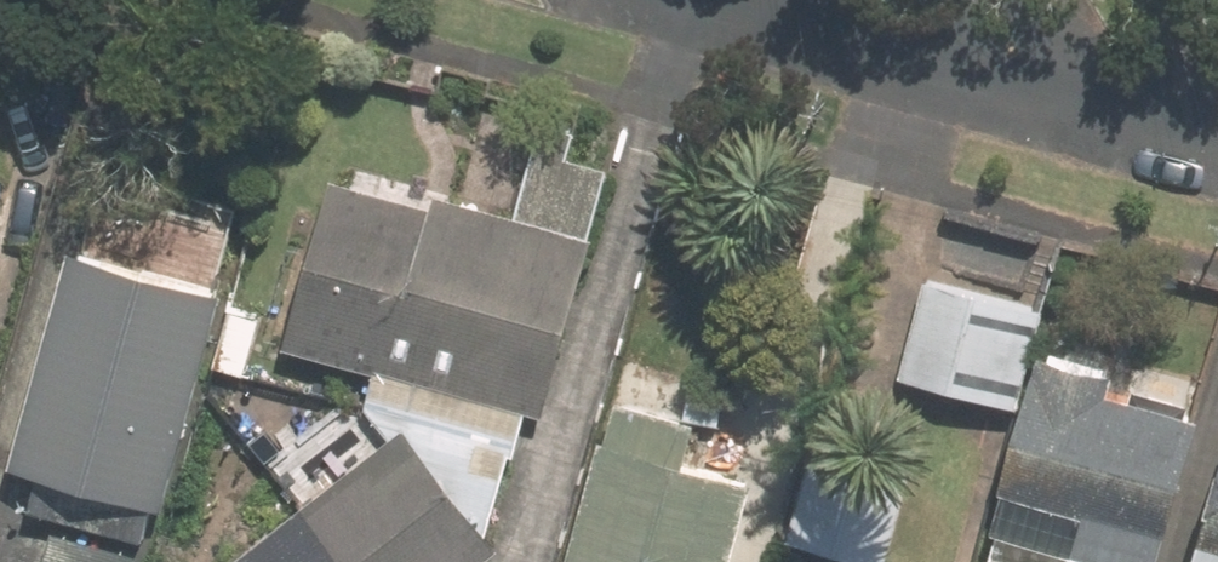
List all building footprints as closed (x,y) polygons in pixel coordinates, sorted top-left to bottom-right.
[(596,244),(620,157),(549,137),(527,214),(448,193),(471,109),(388,86),(358,195),(343,191),(299,351),(383,375),(354,476),(245,561),(482,561),(499,549),(485,531),(534,406),(549,412),(596,244)] [(8,239),(0,236),(0,268),(8,239)] [(940,245),(904,383),(1016,412),(1045,306),(989,291),(997,260),(940,245)] [(227,298),(81,256),(23,468),(46,474),(36,510),(144,540),(153,505),(169,509),(227,298)] [(989,561),(1158,561),(1201,409),(1140,394),(1137,404),(1104,397),(1114,363),(1049,345),(989,561)] [(761,487),(690,468),(700,427),(627,406),(584,561),(741,561),(761,487)] [(796,542),(870,561),(888,561),(924,436),(833,411),(796,542)] [(1205,561),(1217,561),(1217,516),(1205,561)] [(56,542),(51,561),(123,561),(56,542)]
